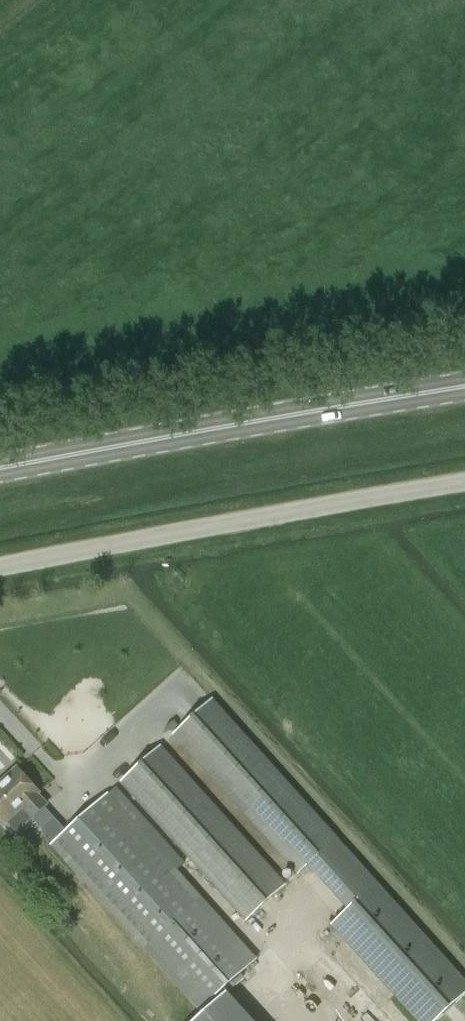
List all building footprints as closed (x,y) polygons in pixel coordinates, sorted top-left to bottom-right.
[(298,875),(339,837),(213,698),(172,735),(298,875)] [(59,743),(91,715),(82,705),(50,732),(59,743)] [(246,921),(287,884),(161,745),(120,782),(246,921)] [(38,793),(39,791),(18,767),(0,783),(0,815),(6,821),(23,806),(32,817),(47,803),(38,793)] [(200,1009),(256,958),(203,899),(108,793),(52,844),(146,949),(200,1009)] [(464,993),(464,979),(378,883),(333,923),(421,1020),(434,1020),(464,993)] [(345,939),(307,975),(351,1020),(420,1020),(345,939)] [(227,993),(195,1020),(252,1020),(227,993)]
